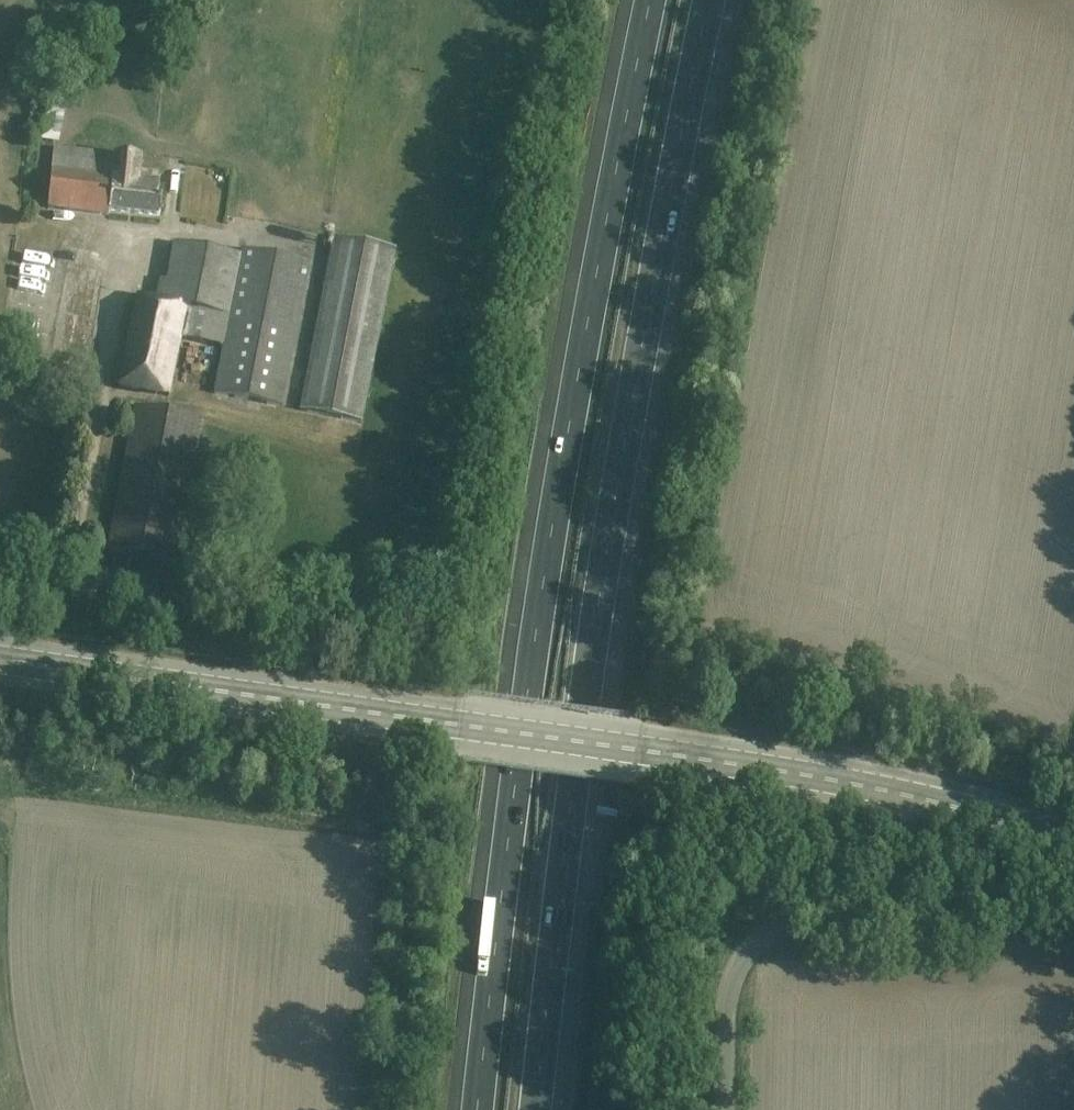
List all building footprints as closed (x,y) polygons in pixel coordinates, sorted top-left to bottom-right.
[(55,148),(48,208),(109,216),(110,212),(160,217),(163,194),(159,193),(160,184),(149,182),(150,174),(140,173),(141,159),(55,148)] [(335,238),(301,411),(362,423),(395,250),(335,238)] [(138,296),(124,365),(119,386),(169,396),(180,338),(224,347),(215,394),(282,407),(311,262),(243,249),(242,257),(174,244),(167,282),(160,281),(156,300),(138,296)] [(69,295),(68,316),(97,317),(97,296),(69,295)] [(205,395),(207,384),(178,378),(176,390),(205,395)] [(202,420),(157,411),(135,407),(108,550),(175,563),(202,420)]
